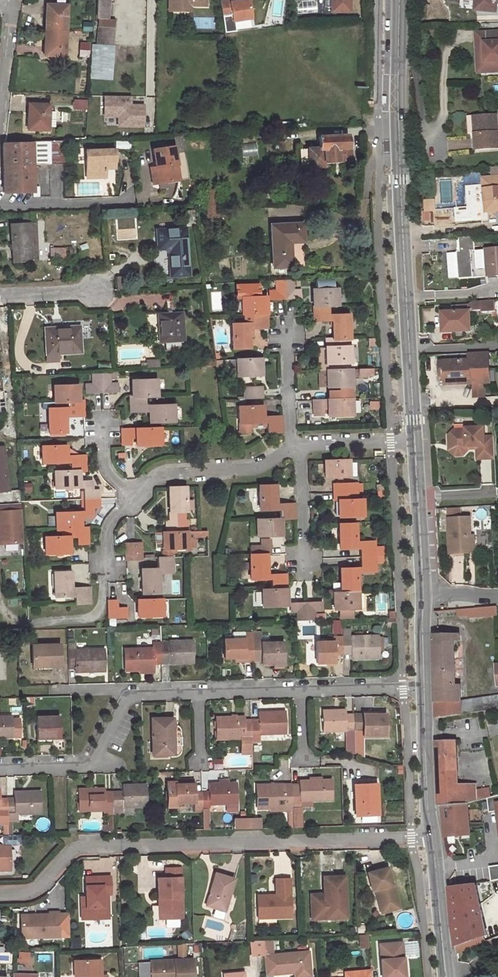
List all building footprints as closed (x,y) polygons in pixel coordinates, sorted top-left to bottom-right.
[(97,19),(98,19),(96,45),(113,46),(115,20),(108,19),(109,0),(98,0),(97,19)] [(191,4),(207,5),(207,0),(170,0),(169,10),(179,10),(179,4),(191,4)] [(220,1),(222,16),(231,15),(232,21),(244,19),(241,0),(237,1),(229,2),(229,0),(224,0),(220,1)] [(330,12),(349,12),(349,0),(330,0),(330,12)] [(479,9),(496,10),(496,0),(479,0),(479,9)] [(65,56),(67,5),(47,5),(44,55),(65,56)] [(90,17),(82,16),(82,30),(89,31),(90,17)] [(488,61),(479,62),(479,72),(497,71),(497,31),(477,32),(478,44),(487,43),(488,61)] [(488,61),(487,43),(478,44),(479,62),(488,61)] [(88,57),(88,45),(80,45),(80,56),(88,57)] [(130,96),(104,96),(104,116),(119,116),(119,126),(143,126),(143,106),(130,105),(130,96)] [(84,101),(74,100),(74,109),(83,109),(84,101)] [(28,104),(27,129),(48,130),(48,128),(54,128),(54,112),(49,112),(49,105),(28,104)] [(475,133),(476,149),(497,148),(497,132),(497,114),(470,116),(470,133),(475,133)] [(175,135),(177,152),(185,150),(183,134),(175,135)] [(347,148),(347,136),(318,137),(319,148),(299,149),(299,167),(320,166),(319,162),(347,160),(347,148)] [(32,186),(32,165),(64,164),(63,140),(32,141),(32,143),(3,144),(3,193),(33,192),(32,186)] [(178,180),(173,148),(153,151),(156,169),(158,183),(159,190),(167,188),(169,182),(178,180)] [(115,149),(85,151),(86,178),(105,177),(105,168),(104,161),(115,161),(115,149)] [(482,178),(484,196),(487,196),(488,211),(497,210),(497,177),(482,178)] [(217,190),(205,191),(206,206),(218,205),(217,190)] [(206,221),(219,220),(218,205),(206,206),(206,221)] [(12,217),(13,225),(29,224),(29,227),(35,227),(34,216),(12,217)] [(13,225),(11,225),(13,262),(36,261),(36,254),(30,255),(29,227),(29,224),(13,225)] [(273,267),(304,266),(302,224),(271,226),(273,267)] [(185,228),(156,230),(157,249),(162,249),(165,249),(167,250),(169,253),(169,255),(170,275),(188,274),(185,228)] [(447,252),(449,278),(473,277),(471,237),(457,238),(458,252),(447,252)] [(65,248),(50,249),(50,260),(65,259),(65,248)] [(485,249),(487,277),(497,276),(497,249),(485,249)] [(300,290),(293,291),(293,279),(284,280),(284,299),(300,299),(300,290)] [(316,280),(316,290),(334,289),(334,279),(316,280)] [(275,280),(276,291),(269,291),(269,299),(284,299),(284,280),(275,280)] [(236,298),(241,298),(242,313),(251,313),(266,312),(265,297),(258,297),(255,297),(254,287),(254,285),(236,286),(236,298)] [(337,305),(337,289),(334,289),(316,290),(313,290),(313,306),(328,306),(337,305)] [(481,311),(494,311),(493,300),(480,301),(481,311)] [(443,332),(471,331),(470,302),(467,302),(467,305),(451,306),(451,312),(441,312),(443,332)] [(313,306),(314,321),(329,321),(329,316),(328,306),(313,306)] [(266,312),(251,313),(251,324),(251,328),(267,328),(266,312)] [(182,313),(157,314),(159,343),(164,342),(165,351),(180,350),(180,341),(184,341),(182,313)] [(349,339),(348,315),(332,316),(332,321),(333,339),(348,339),(349,339)] [(233,348),(249,348),(248,329),(248,324),(232,325),(233,348)] [(80,353),(78,327),(45,329),(47,362),(58,361),(58,354),(80,353)] [(326,364),(350,363),(349,347),(348,339),(333,339),(326,339),(326,348),(325,348),(326,364)] [(470,361),(439,363),(439,376),(445,376),(445,384),(473,383),(481,382),(489,382),(487,352),(469,353),(470,361)] [(237,376),(261,375),(260,359),(236,360),(237,376)] [(327,388),(351,386),(351,378),(350,370),(327,371),(327,388)] [(327,388),(327,371),(319,371),(319,388),(327,388)] [(117,385),(110,385),(110,372),(100,373),(101,393),(118,393),(117,385)] [(86,386),(86,394),(101,393),(100,373),(93,373),(93,386),(86,386)] [(156,380),(132,381),(133,398),(145,397),(156,397),(156,380)] [(481,382),(473,383),(474,396),(482,396),(481,382)] [(78,386),(54,387),(54,402),(68,402),(79,401),(78,386)] [(262,388),(245,389),(246,399),(262,398),(262,388)] [(351,392),(328,393),(328,401),(351,400),(351,392)] [(130,398),(130,412),(145,412),(145,407),(145,397),(133,398),(130,398)] [(328,417),(352,416),(352,400),(351,400),(328,401),(313,401),(314,416),(323,416),(323,409),(328,409),(328,417)] [(68,409),(68,417),(83,416),(83,401),(79,401),(68,402),(68,409)] [(149,422),(173,422),(173,406),(149,407),(149,412),(149,422)] [(262,407),(238,407),(239,423),(250,423),(263,423),(263,418),(262,407)] [(49,433),(65,432),(65,417),(64,409),(48,410),(49,433)] [(281,417),(266,418),(266,422),(266,427),(267,433),(282,432),(281,417)] [(250,427),(250,423),(239,423),(239,433),(250,432),(250,427)] [(136,446),(160,445),(160,429),(121,430),(121,445),(131,445),(131,439),(136,438),(136,446)] [(465,431),(454,431),(448,437),(449,446),(455,452),(463,451),(466,448),(476,447),(477,460),(494,459),(493,437),(484,438),(484,429),(465,429),(465,431)] [(4,446),(0,447),(0,492),(9,491),(4,446)] [(65,447),(41,448),(42,464),(66,463),(66,457),(65,447)] [(85,471),(84,457),(70,457),(70,463),(70,471),(78,471),(85,471)] [(325,477),(349,476),(348,460),(324,461),(325,477)] [(54,472),(55,489),(79,488),(79,483),(78,471),(70,471),(54,472)] [(92,492),(92,483),(83,483),(83,488),(83,500),(99,499),(98,492),(92,492)] [(356,484),(334,485),(334,493),(357,492),(356,484)] [(259,487),(260,511),(276,510),(275,505),(274,486),(259,487)] [(185,488),(169,488),(170,523),(167,523),(167,533),(187,532),(187,522),(186,522),(185,512),(186,512),(185,488)] [(339,517),(363,517),(362,500),(357,500),(357,492),(334,493),(335,502),(338,502),(339,517)] [(84,512),(84,517),(93,517),(92,508),(99,508),(99,499),(83,500),(84,512)] [(294,504),(279,505),(279,510),(280,520),(295,519),(294,504)] [(12,512),(1,512),(3,545),(23,544),(21,511),(20,505),(12,506),(12,512)] [(80,513),(56,514),(57,530),(62,529),(81,529),(80,518),(80,513)] [(468,517),(447,519),(449,554),(468,553),(467,536),(469,536),(468,517)] [(256,537),(280,536),(280,520),(256,520),(256,537)] [(339,525),(340,549),(356,549),(356,543),(355,524),(339,525)] [(46,555),(70,554),(69,538),(76,538),(77,545),(88,544),(87,529),(81,529),(62,529),(63,537),(45,538),(46,555)] [(163,533),(164,550),(187,549),(187,532),(167,533),(163,533)] [(187,532),(187,549),(195,549),(195,537),(195,532),(187,532)] [(261,548),(249,548),(250,556),(266,555),(270,555),(269,541),(261,541),(261,548)] [(374,543),(359,543),(359,549),(360,558),(375,557),(374,543)] [(141,560),(141,545),(125,545),(126,561),(141,560)] [(250,556),(251,580),(267,580),(267,576),(266,555),(250,556)] [(360,573),(376,573),(375,557),(360,558),(360,570),(360,573)] [(157,570),(141,571),(143,595),(159,594),(158,574),(173,573),(172,559),(157,559),(157,570)] [(356,570),(340,571),(341,594),(357,593),(356,573),(356,570)] [(70,573),(54,574),(55,598),(71,597),(71,590),(70,573)] [(285,575),(271,576),(271,580),(271,590),(286,590),(285,575)] [(75,597),(75,604),(90,603),(90,589),(75,589),(75,597)] [(263,607),(286,606),(286,590),(271,590),(262,591),(263,607)] [(334,594),(334,610),(338,610),(339,620),(352,619),(351,610),(358,610),(357,593),(341,594),(334,594)] [(139,617),(163,616),(162,600),(138,601),(139,617)] [(118,610),(117,602),(108,602),(109,618),(126,617),(126,610),(118,610)] [(321,611),(321,602),(305,603),(305,621),(314,621),(314,611),(321,611)] [(290,612),(298,612),(298,621),(305,621),(305,603),(290,604),(290,612)] [(467,617),(467,619),(496,616),(495,606),(457,609),(458,618),(467,617)] [(385,628),(395,627),(395,618),(388,618),(385,618),(385,628)] [(252,640),(252,632),(237,633),(238,640),(252,640)] [(460,686),(455,686),(454,641),(459,641),(459,635),(433,636),(435,719),(497,709),(497,695),(460,700),(460,686)] [(380,658),(379,636),(342,638),(342,654),(351,654),(351,659),(380,658)] [(334,642),(316,643),(316,664),(326,664),(335,664),(335,655),(342,654),(342,638),(333,639),(334,642)] [(238,640),(223,641),(224,658),(234,658),(243,658),(243,662),(252,661),(252,640),(238,640)] [(193,662),(192,642),(159,643),(160,645),(160,664),(193,662)] [(283,642),(260,643),(261,664),(273,664),(284,663),(283,642)] [(104,671),(104,650),(75,651),(74,645),(68,645),(68,669),(75,669),(75,672),(104,671)] [(124,650),(124,671),(153,670),(153,664),(160,664),(160,645),(152,645),(152,649),(124,650)] [(60,666),(59,646),(32,647),(33,668),(46,667),(60,666)] [(345,710),(321,710),(322,731),(345,731),(345,730),(353,729),(352,714),(345,714),(345,710)] [(285,712),(258,712),(259,734),(286,734),(285,712)] [(385,736),(385,714),(352,714),(353,729),(361,729),(362,736),(385,736)] [(11,738),(18,738),(19,738),(19,719),(11,719),(11,716),(0,717),(0,738),(11,738)] [(252,757),(251,720),(244,720),(244,716),(216,717),(216,738),(235,738),(240,738),(240,741),(241,757),(252,757)] [(58,717),(35,718),(36,740),(59,739),(58,717)] [(152,755),(173,755),(172,721),(165,721),(165,719),(151,719),(152,755)] [(457,784),(455,741),(435,742),(437,806),(441,806),(458,805),(457,784)] [(237,804),(237,783),(227,783),(227,780),(218,781),(218,783),(209,783),(208,792),(202,792),(202,811),(203,830),(208,830),(208,808),(209,807),(209,805),(237,804)] [(300,801),(331,800),(331,780),(321,780),(310,781),(299,781),(299,784),(291,785),(292,808),(293,827),(301,827),(300,801)] [(193,784),(175,784),(166,785),(166,806),(176,806),(176,803),(194,803),(194,811),(202,811),(202,792),(194,792),(193,784)] [(378,815),(376,784),(353,786),(354,801),(357,801),(358,817),(378,815)] [(477,801),(476,784),(457,784),(458,805),(466,804),(477,801)] [(146,785),(122,786),(122,792),(111,792),(112,807),(147,806),(146,785)] [(257,786),(257,809),(270,808),(283,808),(287,808),(292,808),(291,785),(257,786)] [(104,810),(104,813),(112,813),(112,807),(111,792),(104,793),(104,789),(78,790),(79,810),(104,810)] [(491,797),(489,790),(477,793),(479,801),(486,799),(491,797)] [(41,813),(40,792),(14,792),(15,799),(7,799),(7,814),(41,813)] [(486,799),(488,813),(496,812),(497,825),(497,795),(491,797),(486,799)] [(458,805),(441,806),(444,837),(469,835),(466,804),(458,805)] [(234,818),(234,829),(247,829),(247,818),(234,818)] [(247,829),(259,828),(259,818),(247,818),(247,829)] [(0,845),(0,868),(10,868),(10,845),(0,845)] [(488,867),(491,881),(497,880),(497,865),(488,867)] [(387,867),(367,872),(372,890),(374,889),(379,908),(398,903),(393,884),(391,884),(387,867)] [(234,879),(215,873),(205,905),(224,911),(234,879)] [(344,876),(322,877),(323,895),(321,897),(310,898),(311,915),(336,914),(336,918),(346,917),(344,876)] [(110,877),(85,877),(85,897),(86,907),(81,907),(81,919),(103,919),(102,894),(107,894),(110,894),(110,877)] [(180,877),(157,878),(158,898),(162,898),(162,919),(182,918),(180,877)] [(290,878),(276,879),(276,895),(257,896),(257,918),(290,917),(290,878)] [(483,919),(476,891),(476,884),(448,888),(452,929),(483,919)] [(398,903),(379,908),(381,913),(399,908),(398,903)] [(35,917),(21,917),(21,937),(59,936),(59,912),(49,912),(49,914),(35,915),(35,917)] [(179,926),(179,918),(165,919),(166,927),(179,926)] [(486,935),(483,919),(452,929),(455,948),(465,944),(482,939),(487,937),(486,935)] [(487,937),(482,939),(484,943),(497,937),(497,928),(486,935),(487,937)] [(366,934),(358,935),(359,947),(367,947),(366,934)] [(261,941),(252,941),(253,955),(262,954),(261,941)] [(378,944),(381,976),(403,976),(400,942),(378,944)] [(468,956),(465,944),(455,948),(457,958),(468,956)] [(309,971),(308,952),(262,956),(264,975),(295,973),(309,971)] [(150,961),(150,976),(193,976),(192,959),(150,961)] [(74,960),(74,976),(75,976),(87,976),(103,976),(101,976),(100,960),(74,960)]
